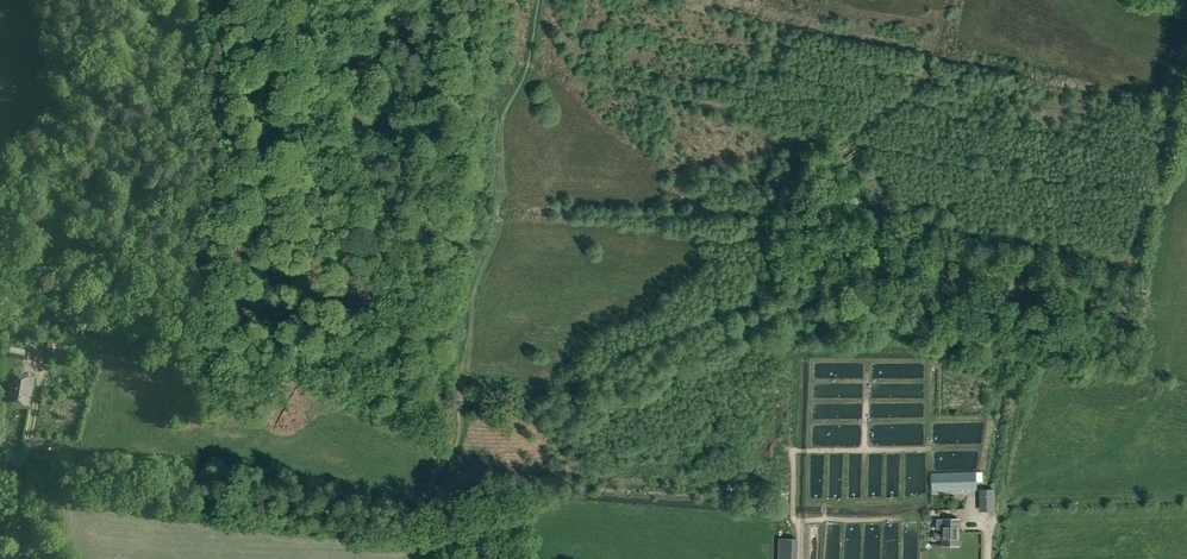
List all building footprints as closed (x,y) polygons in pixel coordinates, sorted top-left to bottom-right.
[(57,356),(59,344),(48,342),(46,355),(57,356)] [(22,366),(24,355),(10,353),(8,364),(22,366)] [(34,378),(9,374),(5,401),(30,405),(34,378)] [(976,489),(975,472),(932,473),(932,491),(976,489)] [(979,487),(979,501),(995,501),(995,486),(979,487)] [(960,520),(943,519),(942,546),(959,546),(960,520)] [(556,530),(543,541),(549,547),(562,537),(556,530)] [(778,558),(796,558),(797,540),(779,539),(778,558)]
